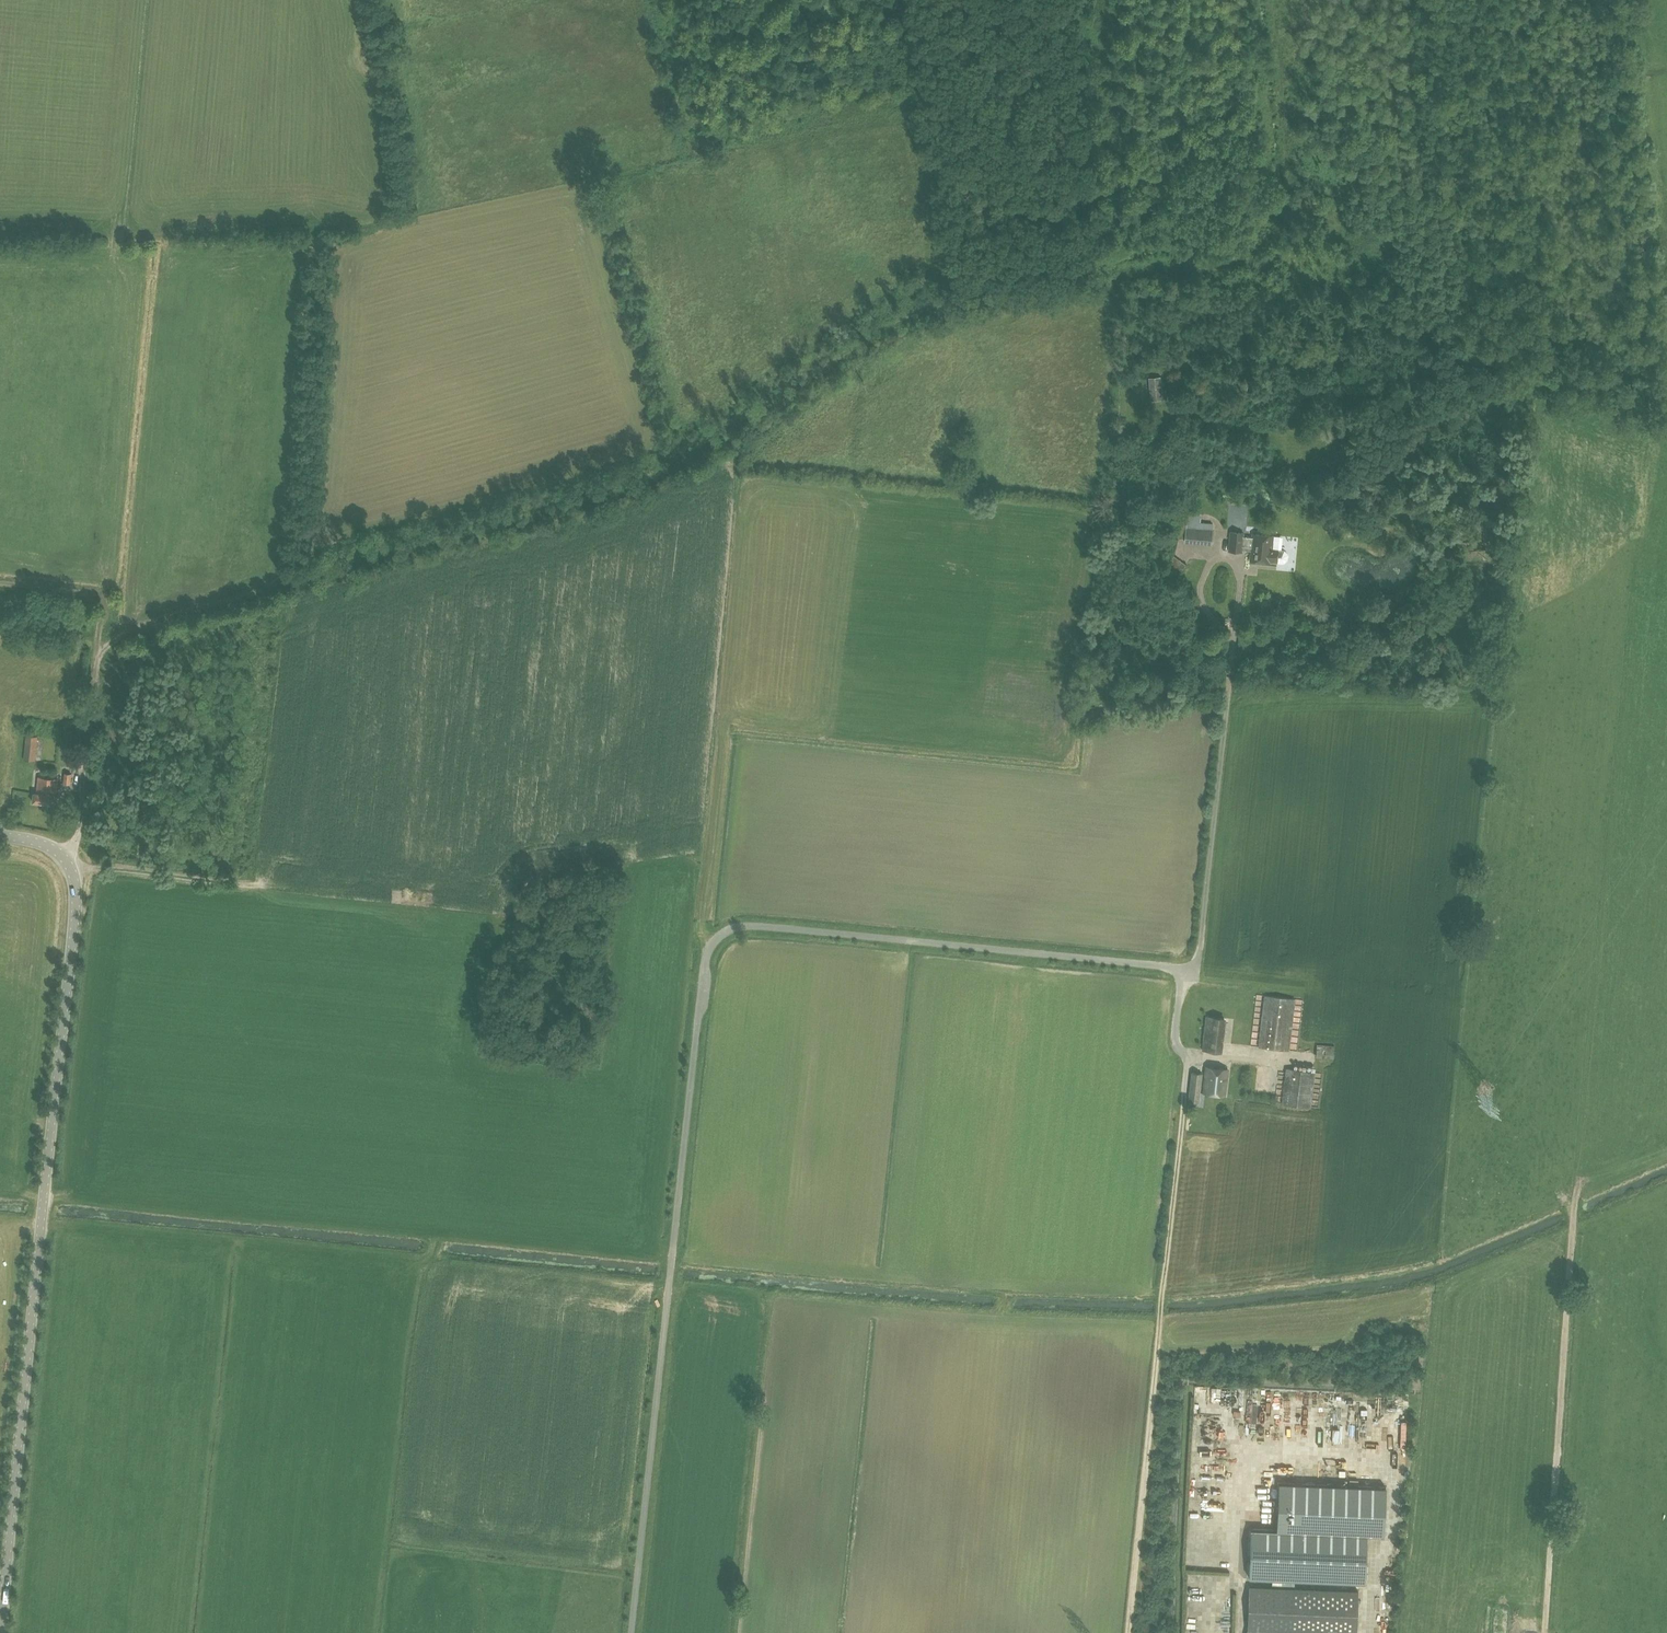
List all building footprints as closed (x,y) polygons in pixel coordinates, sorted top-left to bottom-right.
[(1161,377),(1148,378),(1150,401),(1163,399),(1161,377)] [(1178,537),(1185,538),(1186,530),(1186,527),(1186,524),(1179,523),(1178,537)] [(1186,530),(1185,538),(1185,543),(1211,545),(1212,530),(1186,527),(1186,530)] [(1244,532),(1230,531),(1230,538),(1229,551),(1242,552),(1242,550),(1250,550),(1249,559),(1277,562),(1283,563),(1287,560),(1288,554),(1284,550),(1278,549),(1273,549),(1274,536),(1252,534),(1252,537),(1243,536),(1244,532)] [(23,759),(36,760),(38,737),(25,736),(23,759)] [(63,783),(71,784),(72,773),(64,773),(63,783)] [(33,802),(58,804),(59,795),(56,794),(58,778),(38,776),(37,793),(34,792),(33,802)] [(1261,995),(1255,1047),(1289,1051),(1296,999),(1261,995)] [(1206,1015),(1203,1050),(1222,1052),(1227,1018),(1206,1015)] [(1317,1044),(1316,1056),(1334,1057),(1334,1045),(1317,1044)] [(1234,1060),(1234,1077),(1242,1077),(1242,1061),(1234,1060)] [(1225,1095),(1228,1069),(1206,1067),(1203,1093),(1225,1095)] [(1282,1104),(1311,1107),(1315,1072),(1286,1069),(1282,1104)] [(1189,1091),(1200,1093),(1203,1073),(1191,1071),(1189,1091)] [(1267,1422),(1267,1397),(1250,1396),(1249,1421),(1267,1422)] [(1278,1483),(1276,1530),(1251,1529),(1249,1577),(1365,1582),(1367,1535),(1383,1536),(1385,1487),(1278,1483)] [(1246,1630),(1318,1632),(1357,1632),(1359,1591),(1248,1586),(1246,1630)]
